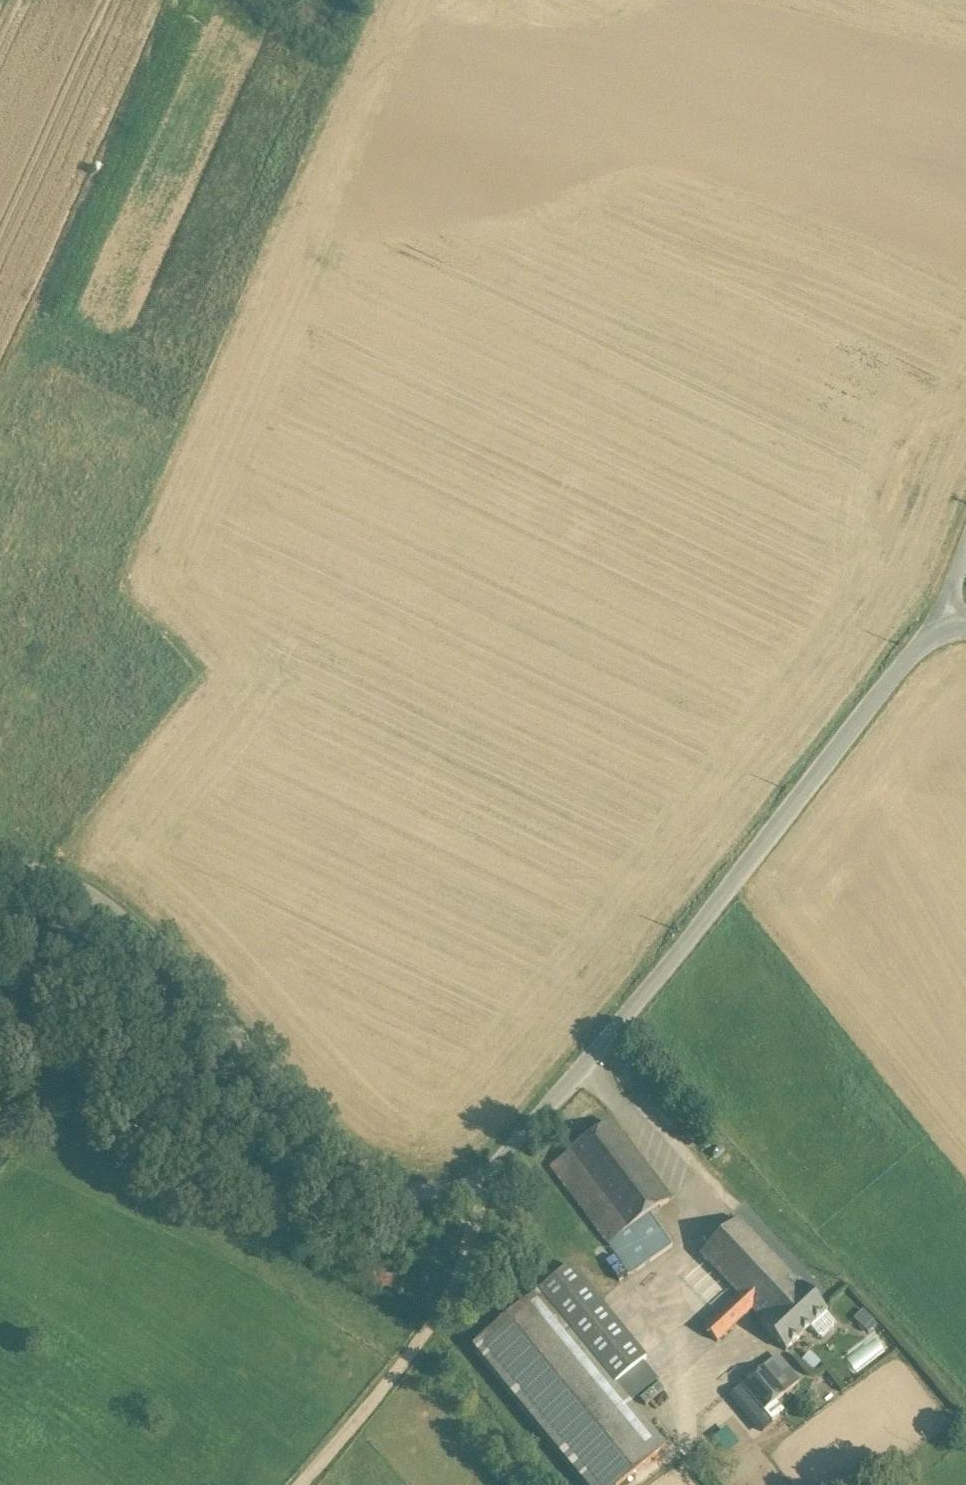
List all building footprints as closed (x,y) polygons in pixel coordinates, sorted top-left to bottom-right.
[(669,1202),(609,1124),(569,1154),(628,1231),(650,1216),(669,1202)] [(628,1231),(569,1154),(550,1169),(607,1244),(608,1244),(628,1231)] [(628,1231),(608,1244),(630,1277),(672,1248),(650,1216),(628,1231)] [(781,1266),(737,1220),(700,1256),(737,1294),(743,1301),(781,1266)] [(781,1266),(743,1301),(752,1310),(763,1322),(760,1325),(786,1352),(810,1329),(818,1337),(823,1337),(833,1328),(833,1323),(825,1315),(826,1314),(801,1287),(781,1266)] [(646,1360),(569,1267),(538,1293),(615,1386),(643,1363),(646,1360)] [(538,1293),(472,1347),(585,1484),(620,1484),(665,1447),(629,1403),(615,1386),(538,1293)] [(736,1299),(704,1329),(717,1343),(752,1310),(743,1301),(737,1294),(734,1297),(736,1299)] [(875,1326),(863,1314),(856,1320),(868,1333),(875,1326)] [(797,1384),(775,1358),(763,1368),(785,1394),(797,1384)] [(643,1363),(615,1386),(629,1403),(657,1380),(643,1363)] [(763,1368),(742,1386),(764,1412),(785,1394),(763,1368)] [(772,1425),(740,1387),(731,1396),(763,1433),(772,1425)]
